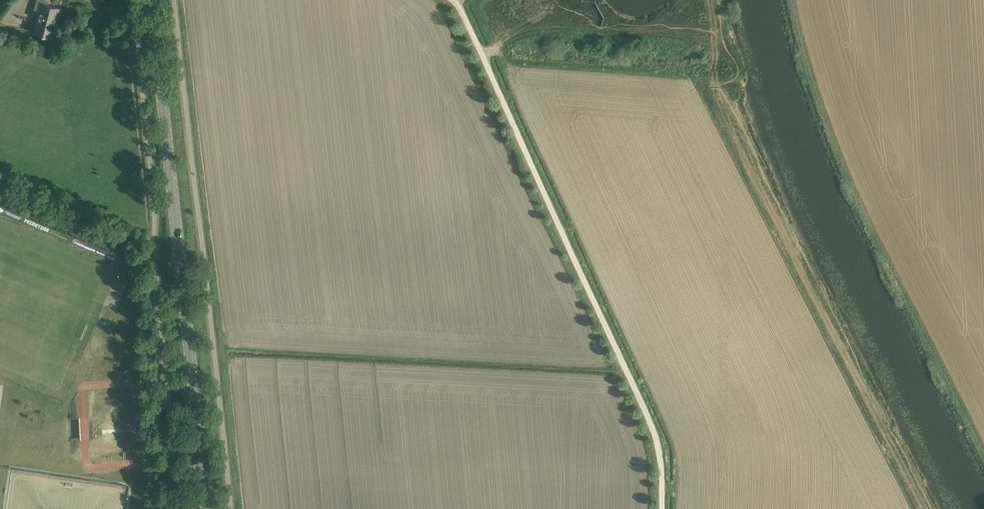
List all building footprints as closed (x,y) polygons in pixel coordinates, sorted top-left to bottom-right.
[(34,11),(40,12),(34,32),(42,34),(52,36),(55,25),(54,24),(58,8),(59,8),(48,5),(49,1),(45,0),(37,0),(34,11)]
